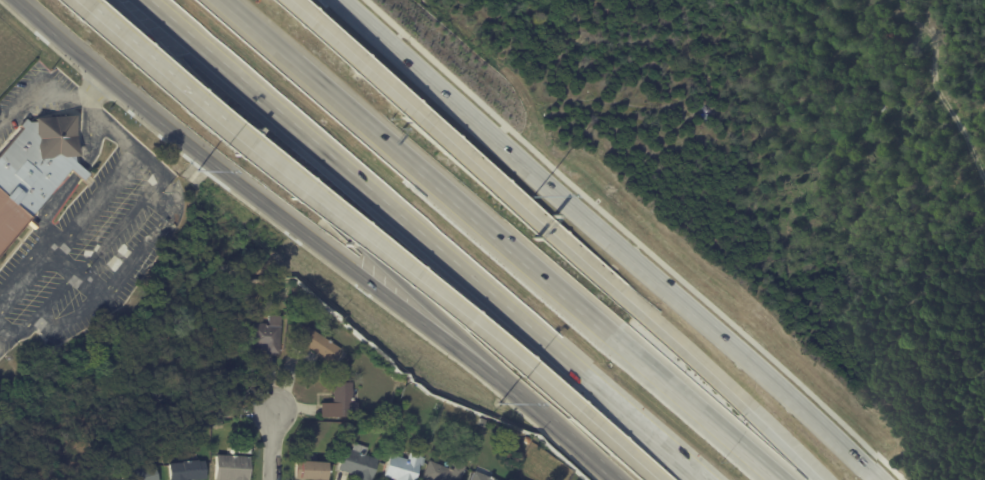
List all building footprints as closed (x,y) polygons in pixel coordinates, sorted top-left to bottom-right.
[(864,92),(871,95),(868,104),(861,101),(864,92)] [(25,223),(0,252),(0,153),(22,127),(19,124),(24,117),(28,121),(35,120),(35,117),(75,114),(77,155),(73,155),(74,161),(77,164),(88,173),(82,180),(69,168),(29,215),(30,216),(29,218),(37,226),(33,231),(25,223)] [(35,260),(17,247),(0,269),(0,278),(15,289),(35,260)] [(284,354),(266,353),(266,348),(254,347),(255,322),(272,323),(273,315),(286,315),(284,354)] [(343,350),(333,364),(311,349),(306,355),(295,348),(309,326),(331,341),(332,340),(335,342),(334,343),(343,349),(343,350)] [(355,389),(355,402),(360,402),(360,417),(343,417),(343,418),(324,418),(324,403),(336,403),(336,382),(355,382),(355,389)] [(380,459),(374,479),(364,479),(354,477),(355,474),(350,472),(340,469),(347,448),(353,450),(355,442),(369,447),(367,454),(380,459)] [(424,456),(417,479),(413,479),(399,479),(396,478),(386,475),(394,447),(424,456)] [(251,456),(250,479),(216,479),(218,455),(229,455),(251,456)] [(196,479),(187,479),(172,479),(171,464),(184,462),(184,461),(201,460),(201,461),(206,461),(208,478),(203,478),(203,479),(196,479)] [(303,461),(329,462),(328,479),(296,479),(297,460),(303,461)] [(469,466),(463,479),(432,479),(425,477),(432,460),(455,469),(458,461),(469,466)] [(157,464),(160,479),(126,479),(123,468),(140,463),(141,468),(157,464)] [(494,477),(502,479),(472,479),(476,469),(478,470),(481,465),(496,471),(494,477)]
